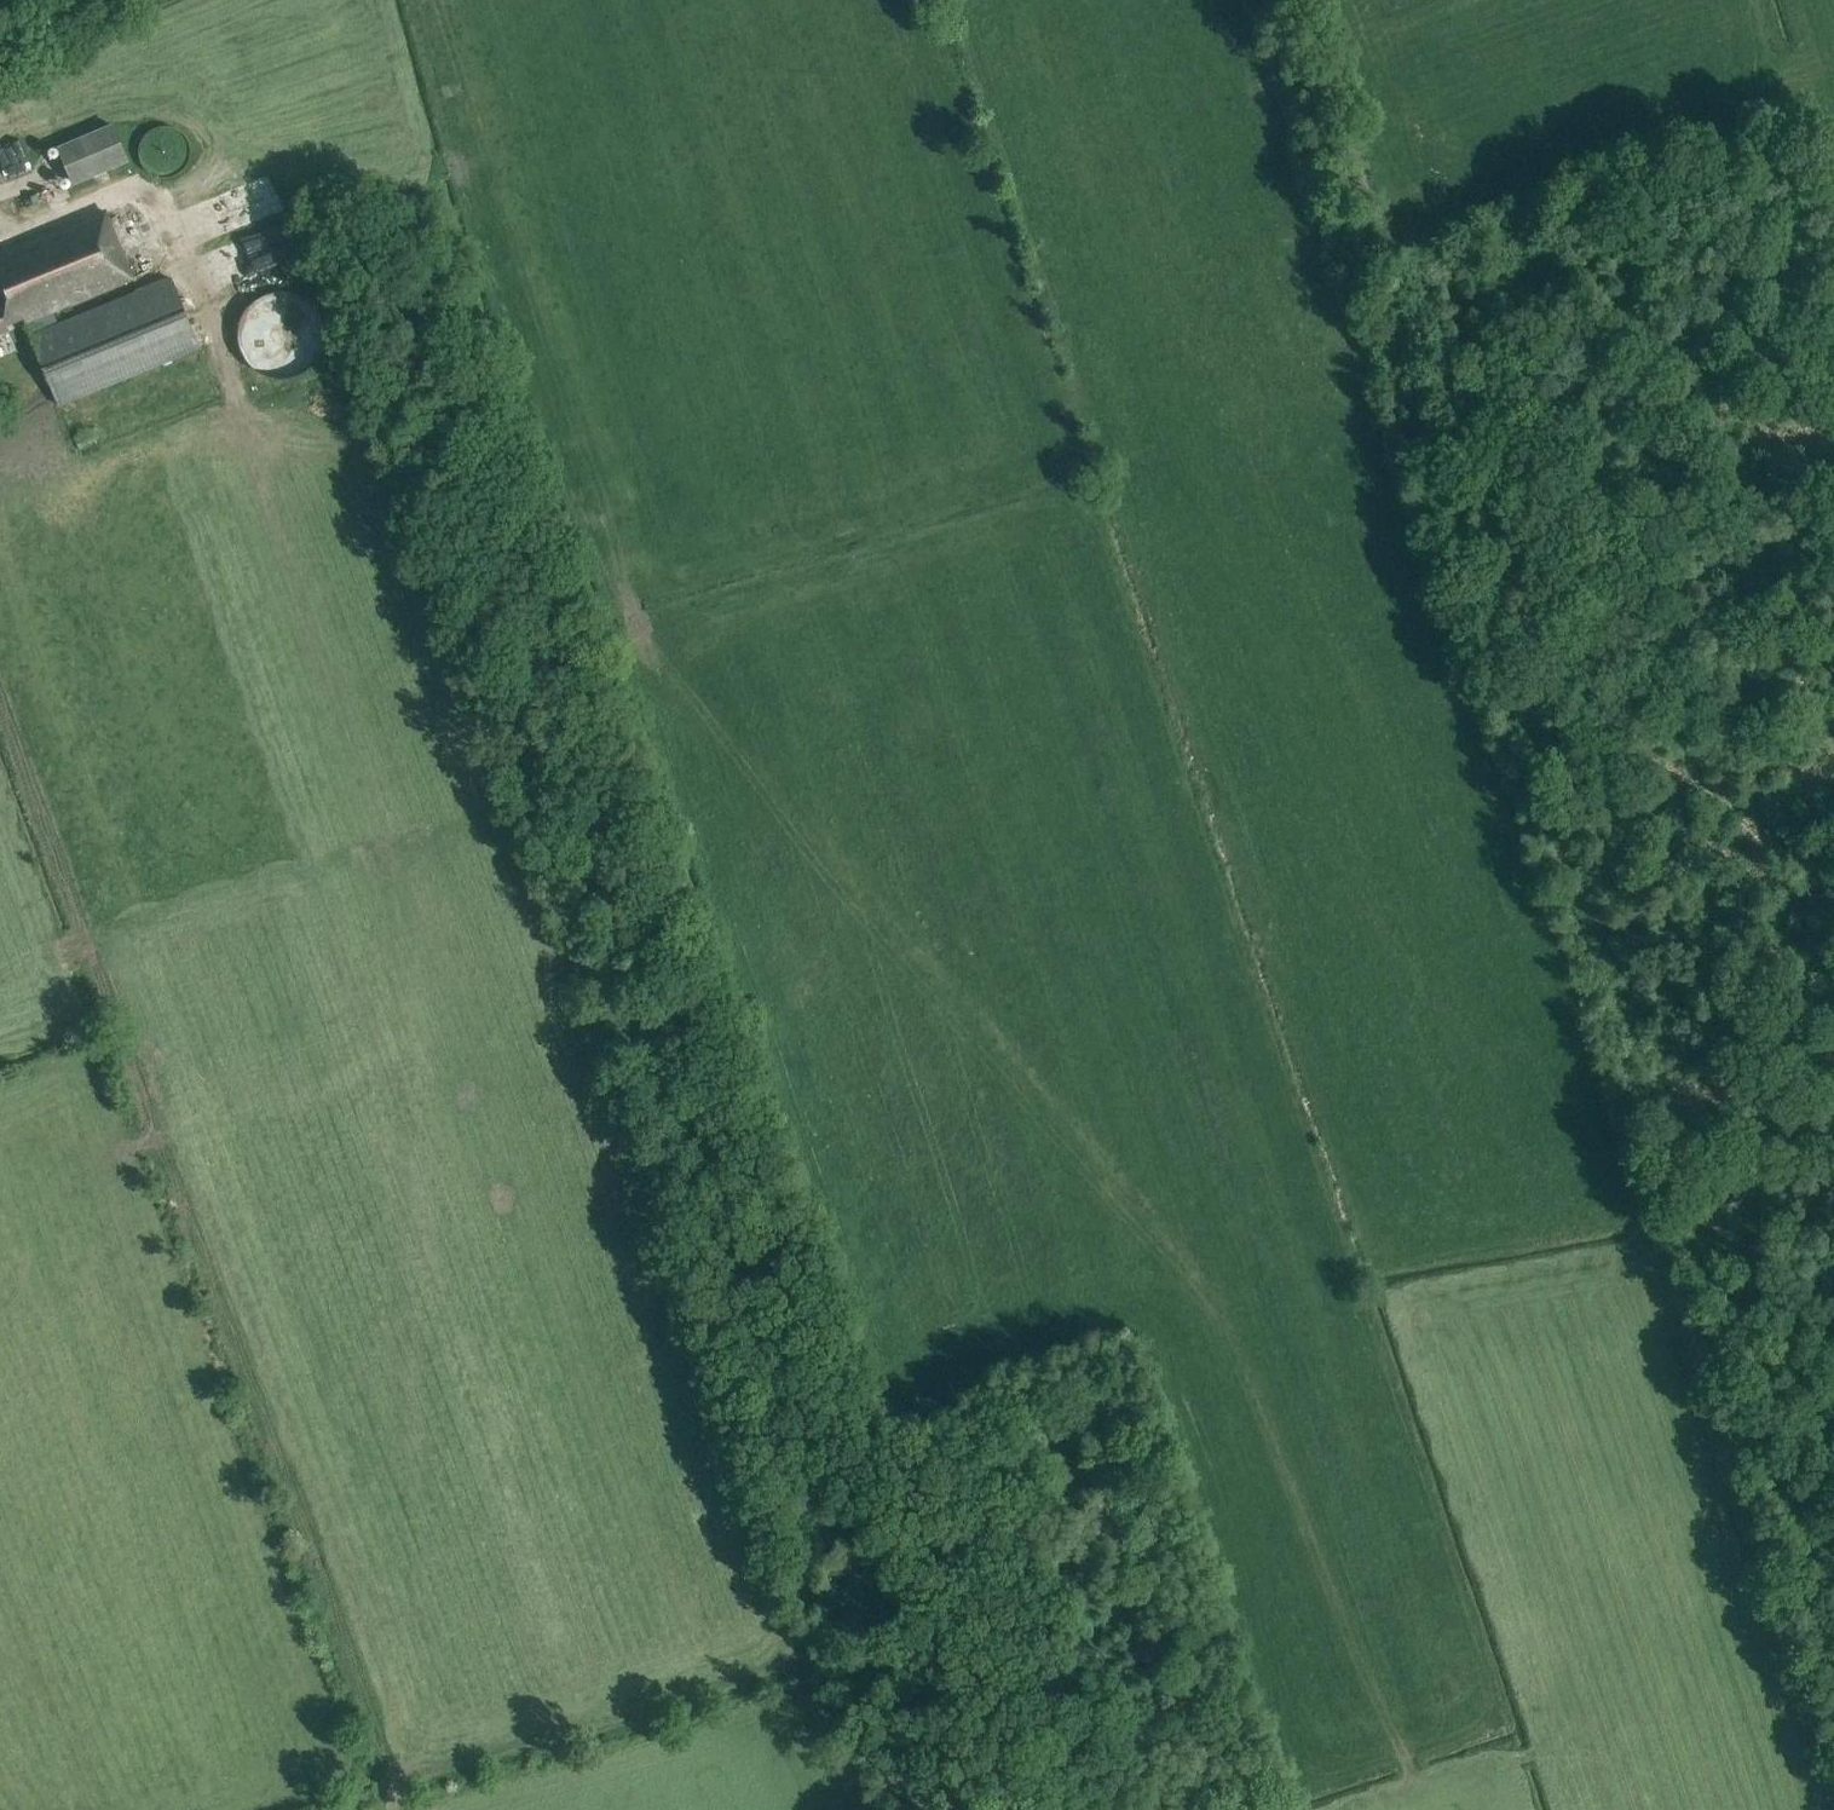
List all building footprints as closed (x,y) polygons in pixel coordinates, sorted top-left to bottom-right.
[(72,186),(126,163),(111,127),(57,150),(72,186)] [(237,193),(246,220),(286,207),(277,180),(237,193)] [(52,314),(133,281),(106,215),(0,258),(0,335),(7,332),(5,327),(23,320),(59,408),(199,351),(170,281),(57,327),(52,314)] [(282,226),(254,236),(265,267),(293,257),(282,226)] [(245,308),(240,315),(237,321),(236,327),(235,333),(235,341),(236,350),(240,357),(246,367),(252,372),(264,378),(278,380),(291,378),(301,373),(309,366),(315,358),(319,348),(320,336),(318,327),(315,317),(307,306),(298,300),(287,295),(276,294),(268,295),(259,297),(252,302),(245,308)]
